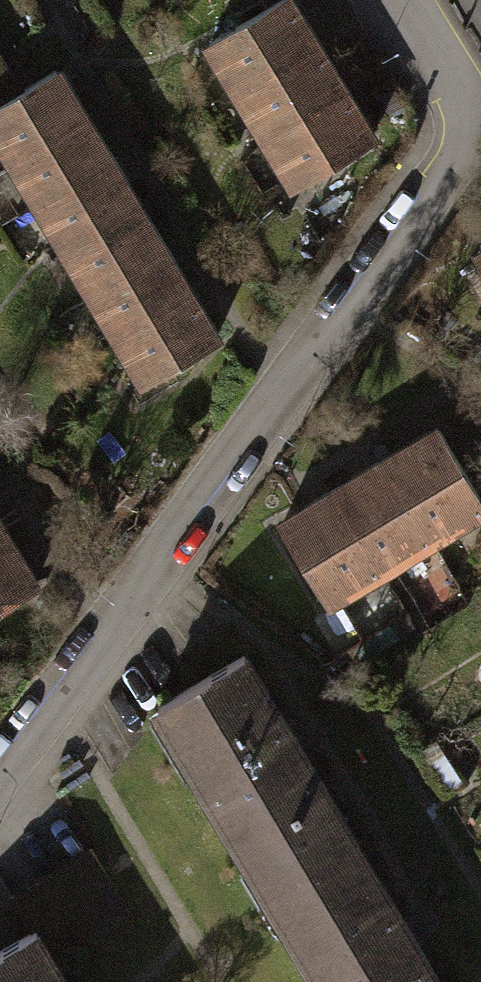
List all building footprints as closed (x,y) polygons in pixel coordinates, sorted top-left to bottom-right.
[(230,88),(305,43),(279,0),(269,0),(201,41),(230,88)] [(230,88),(259,136),(334,91),(305,43),(230,88)] [(0,71),(0,112),(19,100),(0,71)] [(225,347),(63,76),(19,100),(0,112),(0,149),(146,394),(225,347)] [(259,136),(287,184),(363,139),(334,91),(259,136)] [(469,255),(480,276),(480,248),(469,255)] [(272,522),(317,598),(469,508),(475,504),(470,497),(430,429),(272,522)] [(470,497),(475,504),(469,508),(480,526),(480,491),(470,497)] [(27,583),(0,538),(0,599),(27,583)] [(243,665),(237,653),(227,659),(150,704),(157,718),(260,891),(347,840),(243,665)] [(347,840),(260,891),(314,981),(431,981),(347,840)] [(83,853),(7,898),(25,929),(41,955),(117,909),(83,853)] [(41,955),(25,929),(0,944),(0,981),(57,981),(41,955)]
